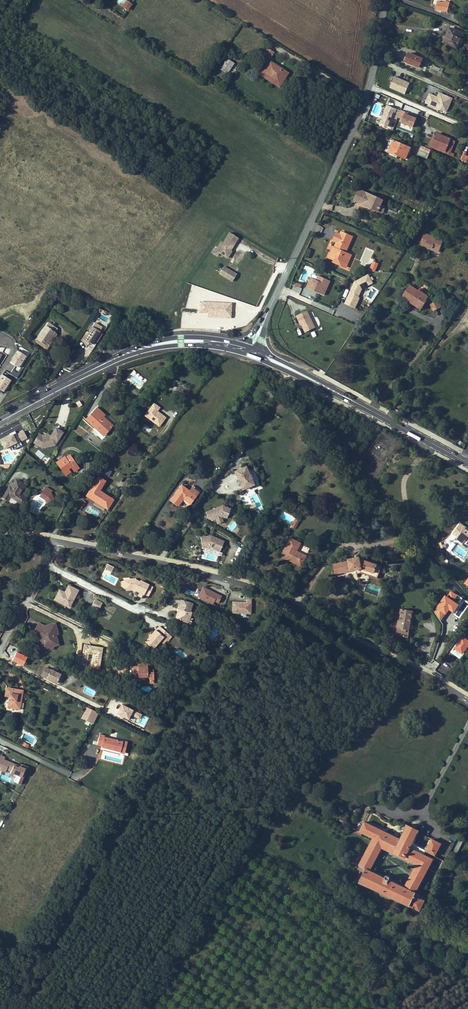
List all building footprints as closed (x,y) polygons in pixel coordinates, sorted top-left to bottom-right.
[(121,7),(127,11),(132,5),(126,0),(121,7)] [(448,12),(450,4),(443,3),(438,1),(436,9),(448,12)] [(461,44),(463,40),(461,39),(463,34),(452,29),(448,38),(445,37),(445,38),(443,42),(457,48),(459,43),(461,44)] [(409,53),(405,62),(419,67),(422,59),(409,53)] [(278,81),(284,70),(266,59),(260,69),(278,81)] [(220,69),(227,73),(233,64),(227,60),(220,69)] [(405,94),(410,83),(394,76),(389,88),(405,94)] [(446,113),(453,98),(439,92),(437,96),(429,93),(424,104),(446,113)] [(413,129),(417,116),(385,106),(379,124),(390,128),(393,118),(401,121),(399,127),(406,129),(406,127),(413,129)] [(450,139),(437,133),(435,137),(431,145),(445,151),(450,139)] [(450,139),(445,151),(444,153),(453,156),(454,153),(451,152),(455,141),(450,139)] [(385,151),(389,152),(394,141),(390,140),(385,151)] [(389,152),(406,159),(410,148),(394,141),(389,152)] [(420,151),(418,155),(427,159),(429,154),(425,153),(420,151)] [(383,200),(371,195),(370,197),(365,194),(365,192),(358,189),(354,199),(361,202),(360,204),(378,212),(381,205),(383,200)] [(340,261),(346,263),(351,254),(346,252),(353,237),(345,233),(344,236),(341,234),(337,232),(333,240),(337,242),(335,247),(336,248),(335,252),(332,251),(328,258),(334,260),(339,263),(340,261)] [(238,238),(229,233),(223,243),(221,242),(215,251),(213,250),(210,254),(216,257),(218,253),(227,258),(231,252),(230,251),(238,238)] [(425,248),(426,246),(439,251),(443,241),(425,234),(420,245),(425,248)] [(347,268),(352,255),(351,254),(346,263),(340,261),(339,263),(334,260),(333,262),(347,268)] [(372,261),(369,271),(375,273),(378,263),(372,261)] [(240,270),(230,264),(226,270),(236,277),(240,270)] [(355,278),(345,305),(355,308),(363,287),(369,289),(373,278),(363,274),(361,280),(355,278)] [(423,307),(426,302),(427,301),(426,301),(427,300),(429,297),(426,295),(418,291),(409,286),(402,296),(411,302),(412,300),(423,307)] [(423,307),(412,300),(411,302),(410,303),(421,310),(423,307)] [(199,301),(198,313),(207,314),(207,317),(231,319),(232,303),(199,301)] [(431,305),(434,311),(441,308),(438,301),(433,304),(431,305)] [(305,332),(315,328),(307,311),(296,316),(298,320),(299,320),(302,325),(305,332)] [(48,323),(37,339),(41,342),(40,344),(46,349),(49,345),(48,344),(55,333),(58,330),(48,323)] [(102,328),(94,323),(86,337),(83,335),(80,340),(94,348),(103,333),(100,332),(102,328)] [(55,333),(48,344),(49,345),(57,334),(55,333)] [(26,357),(16,351),(9,363),(19,369),(26,357)] [(2,375),(0,379),(0,390),(4,392),(11,380),(2,375)] [(160,408),(153,403),(142,418),(149,423),(150,421),(159,428),(166,417),(157,411),(160,408)] [(103,436),(111,427),(101,418),(103,417),(104,415),(96,408),(86,419),(103,436)] [(103,417),(101,418),(111,427),(112,426),(103,417)] [(40,434),(35,443),(40,446),(45,445),(46,443),(50,442),(51,447),(56,446),(64,433),(57,428),(52,437),(51,438),(48,436),(46,435),(43,436),(40,434)] [(28,438),(24,430),(1,442),(5,450),(13,447),(14,450),(22,446),(21,441),(28,438)] [(71,467),(71,468),(76,465),(70,455),(66,458),(64,456),(56,462),(64,473),(69,470),(68,469),(71,467)] [(254,485),(245,466),(232,472),(236,482),(235,483),(237,487),(239,486),(242,491),(254,485)] [(105,468),(102,474),(108,477),(111,471),(105,468)] [(105,508),(108,503),(110,504),(113,500),(99,491),(105,481),(98,477),(86,496),(105,508)] [(8,487),(4,492),(11,496),(16,500),(18,501),(20,496),(19,495),(24,485),(15,480),(11,488),(8,487)] [(51,494),(53,491),(46,486),(39,497),(49,504),(54,496),(51,494)] [(177,506),(183,499),(190,504),(198,493),(192,488),(189,492),(181,486),(170,501),(177,506)] [(8,501),(11,496),(4,492),(2,497),(8,501)] [(33,492),(30,497),(36,500),(39,505),(41,503),(39,498),(36,497),(37,495),(33,492)] [(36,500),(30,497),(28,499),(34,503),(36,506),(39,505),(36,500)] [(226,519),(230,510),(222,506),(205,513),(207,520),(214,522),(215,521),(217,524),(223,521),(221,518),(226,519)] [(460,524),(453,534),(458,537),(456,539),(463,544),(466,539),(467,541),(467,531),(467,529),(460,524)] [(220,553),(224,541),(210,536),(201,537),(202,550),(209,549),(220,553)] [(300,566),(306,556),(305,556),(296,551),(299,544),(289,539),(281,554),(294,561),(293,563),(300,566)] [(280,556),(293,563),(294,561),(281,554),(280,556)] [(333,565),(335,574),(356,570),(357,574),(360,573),(377,579),(381,567),(359,560),(359,558),(348,560),(348,562),(333,565)] [(148,597),(152,587),(140,580),(139,582),(135,578),(129,579),(129,581),(120,581),(122,588),(127,591),(130,591),(144,596),(145,594),(148,597)] [(69,585),(66,590),(67,591),(66,593),(64,594),(62,593),(63,591),(59,589),(56,595),(59,597),(57,600),(66,605),(68,601),(71,603),(78,590),(69,585)] [(222,597),(202,588),(198,598),(213,605),(214,602),(218,604),(222,597)] [(94,599),(90,608),(98,611),(102,603),(94,599)] [(251,614),(252,601),(246,600),(246,602),(232,602),(232,613),(251,614)] [(177,619),(186,622),(188,617),(191,618),(192,612),(190,612),(193,604),(181,601),(179,609),(182,609),(181,612),(179,611),(179,613),(177,619)] [(402,610),(401,615),(400,621),(399,621),(396,635),(408,638),(409,634),(408,632),(408,630),(411,612),(402,610)] [(51,646),(54,642),(58,641),(56,635),(58,634),(55,623),(45,626),(45,629),(43,630),(37,627),(34,631),(39,634),(42,635),(43,640),(41,642),(42,645),(46,644),(51,646)] [(146,642),(148,644),(150,646),(151,646),(154,648),(161,640),(163,638),(166,641),(167,640),(168,641),(172,637),(164,630),(160,634),(156,631),(155,630),(146,642)] [(465,635),(457,648),(454,647),(450,653),(460,660),(467,648),(467,637),(465,635)] [(51,646),(46,644),(42,645),(43,649),(48,647),(51,649),(54,646),(59,644),(58,641),(54,642),(51,646)] [(147,672),(147,667),(138,667),(138,677),(139,677),(147,677),(148,681),(153,681),(153,672),(147,672)] [(61,674),(51,669),(47,677),(57,682),(61,674)] [(6,688),(5,696),(9,697),(7,708),(19,709),(23,691),(6,688)] [(94,712),(87,708),(82,718),(89,722),(94,712)] [(123,742),(105,738),(105,736),(100,735),(98,745),(102,746),(102,748),(121,752),(123,742)] [(0,757),(0,771),(22,780),(27,768),(0,757)] [(425,901),(415,896),(417,892),(416,892),(433,859),(410,848),(412,844),(418,833),(419,833),(420,831),(418,830),(417,832),(413,830),(407,827),(408,825),(406,824),(405,827),(406,827),(400,839),(364,822),(360,831),(362,833),(373,838),(360,865),(361,866),(366,868),(360,882),(420,911),(425,901)] [(457,838),(452,849),(457,852),(463,842),(457,838)] [(435,855),(441,844),(432,839),(426,850),(435,855)] [(362,870),(357,880),(360,882),(366,868),(361,866),(359,869),(362,870)]
